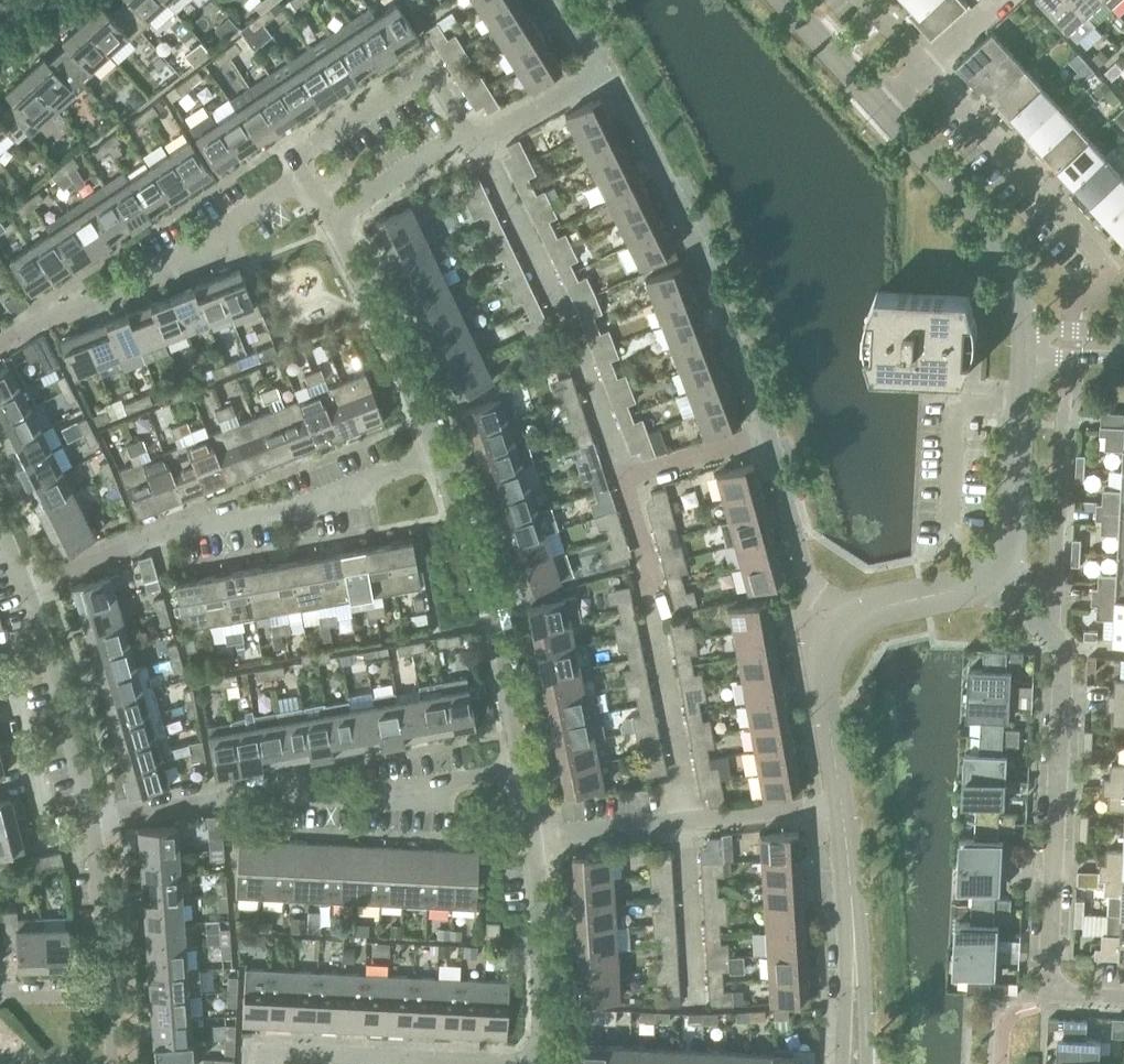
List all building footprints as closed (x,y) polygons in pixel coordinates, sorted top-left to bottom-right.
[(118,5),(140,30),(150,21),(147,17),(164,1),(164,0),(124,0),(122,1),(118,5)] [(164,1),(165,0),(174,11),(186,0),(164,0),(164,1)] [(271,4),(267,0),(261,0),(255,5),(261,12),(269,6),(271,4)] [(479,7),(491,28),(524,8),(519,0),(491,0),(479,7)] [(914,7),(910,11),(917,18),(937,0),(907,0),(914,7)] [(966,0),(937,0),(917,18),(933,36),(969,3),(966,0)] [(1087,15),(1073,0),(1041,0),(1079,42),(1096,26),(1087,15)] [(1087,15),(1104,0),(1073,0),(1087,15)] [(397,4),(376,17),(376,18),(396,49),(417,35),(397,4)] [(134,36),(140,30),(118,5),(109,14),(101,5),(81,23),(107,52),(127,35),(130,39),(134,36)] [(261,12),(258,14),(264,22),(275,13),(269,6),(261,12)] [(396,49),(376,18),(376,17),(370,7),(348,21),(376,62),(396,49)] [(536,28),(524,8),(491,28),(504,48),(536,28)] [(258,14),(248,23),(253,30),(264,22),(258,14)] [(348,21),(330,33),(357,75),(376,62),(348,21)] [(442,30),(437,22),(426,29),(430,37),(442,30)] [(90,68),(107,52),(81,23),(62,40),(70,49),(60,58),(85,85),(86,84),(84,82),(94,72),(90,68)] [(536,28),(504,48),(517,68),(549,48),(536,28)] [(140,30),(134,36),(140,42),(147,37),(140,30)] [(447,38),(442,30),(430,37),(435,45),(447,38)] [(975,83),(1011,50),(995,32),(959,65),(975,83)] [(337,89),(357,75),(330,33),(309,47),(337,89)] [(202,41),(185,53),(193,64),(210,51),(202,41)] [(235,41),(224,49),(230,56),(241,48),(235,41)] [(317,102),(337,89),(309,47),(289,60),(317,102)] [(562,69),(549,48),(517,68),(530,89),(562,69)] [(230,56),(224,49),(214,57),(219,64),(230,56)] [(1109,57),(1102,49),(1093,57),(1100,65),(1109,57)] [(985,86),(995,97),(1027,68),(1011,50),(975,83),(982,90),(985,86)] [(44,56),(24,74),(58,111),(78,93),(77,92),(85,85),(60,58),(52,65),(44,56)] [(297,115),(317,102),(289,60),(269,73),(297,115)] [(1117,61),(1106,71),(1113,79),(1123,69),(1117,61)] [(467,71),(462,62),(451,70),(456,78),(467,71)] [(1000,111),(1007,118),(1043,85),(1027,68),(995,97),(1004,107),(1000,111)] [(197,69),(186,78),(192,85),(203,77),(197,69)] [(472,78),(467,71),(456,78),(460,85),(472,78)] [(269,73),(250,86),(278,128),(297,115),(269,73)] [(8,104),(3,107),(30,136),(58,111),(24,74),(5,91),(13,100),(8,104)] [(192,85),(186,78),(176,86),(181,93),(192,85)] [(1110,88),(1105,81),(1095,89),(1101,96),(1104,93),(1110,88)] [(1059,103),(1043,85),(1007,118),(1013,125),(1017,122),(1027,132),(1059,103)] [(229,100),(236,110),(257,141),(278,128),(250,86),(229,100)] [(130,93),(129,101),(135,107),(145,98),(136,88),(130,93)] [(1120,99),(1110,88),(1104,93),(1114,104),(1120,99)] [(84,96),(91,103),(97,98),(90,90),(84,96)] [(499,105),(495,97),(483,105),(488,113),(499,105)] [(576,136),(576,137),(611,120),(600,98),(556,120),(566,140),(576,136)] [(165,106),(160,99),(153,105),(158,112),(165,106)] [(1074,120),(1059,103),(1027,132),(1036,142),(1032,146),(1038,153),(1074,120)] [(5,130),(16,143),(27,133),(30,137),(30,136),(3,107),(0,104),(0,135),(5,130)] [(153,105),(142,113),(147,120),(158,112),(153,105)] [(1116,116),(1123,125),(1123,108),(1116,116)] [(238,154),(257,141),(236,110),(217,123),(238,154)] [(137,128),(147,120),(142,113),(131,121),(137,128)] [(217,168),(238,154),(217,123),(210,113),(189,127),(203,147),(217,168)] [(576,137),(587,158),(621,141),(611,120),(576,137)] [(1091,138),(1074,120),(1038,153),(1045,160),(1049,157),(1058,167),(1091,138)] [(115,133),(104,142),(110,149),(120,141),(115,133)] [(1064,181),(1070,188),(1106,155),(1091,138),(1058,167),(1068,178),(1064,181)] [(507,145),(511,153),(524,147),(519,139),(507,145)] [(191,141),(170,155),(191,186),(211,173),(191,141)] [(631,162),(621,141),(587,158),(597,179),(631,162)] [(110,149),(104,142),(93,150),(99,157),(110,149)] [(170,155),(149,168),(171,199),(191,186),(170,155)] [(1087,206),(1091,203),(1123,174),(1123,173),(1106,155),(1070,188),(1087,206)] [(62,165),(68,172),(79,164),(73,157),(62,165)] [(597,179),(608,201),(642,184),(631,162),(597,179)] [(62,165),(52,173),(57,181),(68,172),(62,165)] [(151,212),(171,199),(149,168),(131,181),(151,212)] [(124,171),(104,184),(131,226),(151,212),(131,181),(124,171)] [(1123,174),(1091,203),(1087,206),(1102,223),(1123,204),(1123,172),(1123,173),(1123,174)] [(466,181),(470,189),(482,183),(478,175),(466,181)] [(516,183),(520,191),(532,185),(529,177),(516,183)] [(111,239),(131,226),(104,184),(84,197),(85,198),(111,239)] [(652,205),(642,184),(608,201),(618,222),(652,205)] [(537,193),(532,185),(520,191),(524,200),(537,193)] [(28,200),(33,207),(44,199),(39,192),(28,200)] [(91,252),(111,239),(85,198),(64,211),(91,252)] [(23,215),(33,207),(28,200),(17,208),(23,215)] [(1123,239),(1123,238),(1123,204),(1102,223),(1109,231),(1113,228),(1123,239)] [(618,222),(629,243),(663,227),(652,205),(618,222)] [(376,222),(386,244),(421,227),(411,206),(376,222)] [(460,219),(468,216),(464,208),(456,212),(460,219)] [(482,216),(485,223),(498,217),(495,210),(482,216)] [(45,224),(51,233),(71,265),(91,252),(64,211),(45,224)] [(485,223),(490,232),(502,226),(498,217),(485,223)] [(537,226),(541,234),(553,227),(550,220),(537,226)] [(386,244),(396,265),(431,249),(421,227),(386,244)] [(545,242),(558,236),(553,227),(541,234),(545,242)] [(674,250),(663,227),(629,243),(640,266),(674,250)] [(52,278),(71,265),(51,233),(31,247),(52,278)] [(31,291),(52,278),(31,247),(10,260),(31,291)] [(396,265),(406,287),(441,270),(431,249),(396,265)] [(502,259),(506,267),(519,261),(515,253),(502,259)] [(523,269),(519,261),(506,267),(510,275),(523,269)] [(558,269),(562,276),(574,270),(571,263),(558,269)] [(646,279),(654,301),(690,288),(681,265),(646,279)] [(7,267),(0,271),(0,280),(1,282),(12,275),(7,267)] [(240,269),(216,278),(230,313),(231,313),(235,324),(262,313),(257,300),(253,301),(240,269)] [(406,287),(417,308),(451,292),(441,270),(406,287)] [(579,279),(574,270),(562,276),(566,285),(579,279)] [(216,278),(195,287),(209,322),(230,313),(216,278)] [(195,287),(172,296),(186,331),(209,322),(195,287)] [(654,301),(663,324),(698,310),(690,288),(654,301)] [(417,308),(427,330),(461,313),(451,292),(417,308)] [(867,347),(868,351),(874,373),(920,376),(965,378),(974,356),(975,352),(976,348),(977,344),(978,340),(978,335),(978,331),(977,327),(977,323),(976,319),(969,296),(888,292),(878,292),(870,313),(868,317),(867,321),(866,325),(866,330),(865,334),(865,338),(866,342),(867,347)] [(31,303),(24,293),(13,300),(20,310),(31,303)] [(172,296),(151,304),(164,339),(186,331),(172,296)] [(523,302),(526,309),(539,303),(536,296),(523,302)] [(543,312),(539,303),(526,309),(530,318),(543,312)] [(151,304),(128,313),(147,361),(169,352),(164,339),(151,304)] [(663,324),(671,346),(706,333),(698,310),(663,324)] [(125,370),(147,361),(128,313),(106,322),(120,357),(119,357),(125,370)] [(437,351),(472,335),(461,313),(427,330),(437,351)] [(581,320),(584,328),(597,323),(594,315),(581,320)] [(97,366),(119,357),(120,357),(106,322),(84,331),(97,366)] [(601,332),(597,323),(584,328),(587,337),(601,332)] [(97,366),(84,331),(61,340),(75,375),(97,366)] [(671,346),(679,368),(715,355),(706,333),(671,346)] [(60,365),(45,335),(33,341),(48,371),(60,365)] [(437,351),(447,373),(482,356),(472,335),(437,351)] [(559,346),(556,338),(543,345),(547,353),(559,346)] [(261,360),(274,354),(278,353),(275,344),(270,346),(258,351),(261,360)] [(363,365),(358,354),(350,357),(354,368),(363,365)] [(679,368),(688,390),(723,377),(715,355),(679,368)] [(19,386),(20,386),(26,383),(12,356),(3,360),(5,366),(0,368),(0,395),(19,386)] [(493,380),(482,356),(447,373),(458,396),(493,380)] [(242,368),(238,359),(225,364),(229,373),(242,368)] [(598,365),(601,372),(614,367),(611,360),(598,365)] [(216,378),(229,373),(225,364),(212,368),(216,378)] [(618,376),(614,367),(601,372),(604,381),(618,376)] [(326,380),(321,368),(313,371),(317,383),(326,380)] [(309,386),(317,383),(313,371),(305,375),(309,386)] [(366,373),(342,382),(360,427),(384,418),(366,373)] [(57,379),(62,390),(71,386),(65,374),(57,379)] [(192,384),(188,374),(179,377),(183,387),(192,384)] [(688,390),(696,413),(732,399),(723,377),(688,390)] [(199,391),(196,382),(192,384),(183,387),(186,396),(199,391)] [(342,382),(321,391),(338,436),(360,427),(342,382)] [(30,406),(20,386),(19,386),(0,395),(0,421),(30,406)] [(71,386),(62,390),(69,403),(77,399),(71,386)] [(268,389),(273,400),(281,397),(277,386),(268,389)] [(174,401),(186,396),(183,387),(170,392),(174,401)] [(518,416),(508,387),(494,392),(496,398),(464,409),(471,431),(507,419),(518,416)] [(562,393),(565,402),(579,397),(576,388),(562,393)] [(264,403),(273,400),(268,389),(260,392),(264,403)] [(321,391),(298,399),(316,445),(338,436),(321,391)] [(153,402),(150,393),(136,399),(139,407),(153,402)] [(294,454),(316,445),(298,399),(285,405),(281,397),(273,400),(276,408),(294,454)] [(582,405),(579,397),(565,402),(567,410),(582,405)] [(127,412),(139,407),(136,399),(124,403),(127,412)] [(741,423),(732,399),(696,413),(705,437),(741,423)] [(224,407),(228,418),(236,414),(232,403),(224,407)] [(614,409),(617,417),(631,412),(628,404),(614,409)] [(30,406),(0,421),(0,431),(7,445),(41,428),(30,406)] [(220,421),(228,418),(224,407),(216,410),(220,421)] [(276,408),(254,417),(272,462),(294,454),(276,408)] [(110,419),(106,410),(94,415),(98,424),(110,419)] [(617,417),(621,426),(634,421),(631,412),(617,417)] [(231,426),(249,471),(272,462),(254,417),(239,423),(236,414),(228,418),(231,426)] [(507,419),(471,431),(478,454),(526,438),(519,416),(518,416),(507,419)] [(78,421),(84,433),(92,429),(86,417),(78,421)] [(179,424),(183,435),(192,432),(188,421),(179,424)] [(175,438),(183,435),(179,424),(171,427),(175,438)] [(1102,425),(1101,434),(1107,435),(1106,449),(1123,450),(1123,426),(1102,425)] [(231,426),(208,435),(226,480),(249,471),(231,426)] [(51,450),(41,428),(7,445),(18,467),(51,450)] [(92,429),(84,433),(90,445),(98,441),(92,429)] [(187,443),(205,489),(226,480),(208,435),(195,440),(192,432),(183,435),(187,443)] [(577,438),(580,447),(594,442),(591,433),(577,438)] [(142,438),(134,441),(139,452),(147,449),(142,438)] [(478,454),(486,477),(522,464),(533,461),(526,438),(478,454)] [(139,452),(134,441),(126,444),(130,455),(139,452)] [(597,451),(594,442),(580,447),(583,455),(597,451)] [(187,443),(165,452),(182,497),(205,489),(187,443)] [(656,454),(653,446),(640,451),(643,459),(656,454)] [(62,471),(51,450),(18,467),(28,488),(62,471)] [(160,506),(182,497),(165,452),(150,458),(142,461),(160,506)] [(1078,454),(1077,468),(1086,468),(1087,455),(1078,454)] [(100,463),(105,476),(113,473),(108,460),(100,463)] [(142,461),(119,470),(137,515),(160,506),(142,461)] [(486,477),(493,499),(530,487),(522,464),(486,477)] [(716,474),(723,497),(759,487),(753,464),(716,474)] [(1086,481),(1086,468),(1077,468),(1077,480),(1086,481)] [(1123,490),(1105,489),(1104,503),(1098,502),(1098,511),(1123,512),(1123,470),(1123,490)] [(73,492),(62,471),(28,488),(39,509),(73,492)] [(113,473),(105,476),(110,489),(118,485),(113,473)] [(592,483),(595,492),(609,487),(607,478),(592,483)] [(493,499),(501,522),(537,510),(530,487),(493,499)] [(612,496),(609,487),(595,492),(598,501),(612,496)] [(723,497),(729,520),(765,510),(759,487),(723,497)] [(651,492),(654,501),(669,497),(666,488),(651,492)] [(83,514),(73,492),(39,509),(49,530),(83,514)] [(126,504),(122,496),(110,500),(113,509),(126,504)] [(1082,499),(1081,509),(1089,510),(1090,500),(1082,499)] [(501,522),(509,545),(545,533),(537,510),(501,522)] [(772,533),(765,510),(729,520),(720,522),(726,545),(735,543),(772,533)] [(1120,554),(1123,555),(1123,512),(1098,511),(1097,519),(1103,519),(1102,533),(1121,534),(1120,554)] [(94,536),(83,514),(49,530),(61,553),(94,536)] [(607,528),(610,537),(624,533),(622,524),(607,528)] [(654,531),(656,540),(671,536),(669,527),(654,531)] [(509,545),(516,568),(552,555),(545,533),(509,545)] [(627,542),(624,533),(610,537),(612,546),(627,542)] [(735,543),(741,566),(778,556),(772,533),(735,543)] [(674,545),(671,536),(656,540),(659,549),(674,545)] [(421,587),(412,539),(388,544),(397,592),(421,587)] [(1074,539),(1073,552),(1082,553),(1082,539),(1074,539)] [(365,548),(374,596),(397,592),(388,544),(365,548)] [(365,548),(341,552),(350,600),(374,596),(365,548)] [(326,604),(350,600),(341,552),(318,556),(326,604)] [(1081,565),(1082,553),(1073,552),(1073,565),(1081,565)] [(161,587),(152,554),(138,558),(148,590),(161,587)] [(1123,597),(1123,555),(1120,554),(1119,574),(1100,573),(1100,587),(1094,587),(1093,596),(1123,597)] [(560,580),(552,555),(516,568),(524,592),(528,590),(530,597),(558,590),(556,581),(560,580)] [(318,556),(294,561),(303,609),(326,604),(318,556)] [(785,581),(778,556),(741,566),(748,591),(785,581)] [(304,619),(303,609),(294,561),(270,565),(279,613),(280,621),(289,620),(289,621),(304,619)] [(247,569),(255,617),(270,615),(271,623),(280,621),(279,613),(270,565),(247,569)] [(242,628),(242,629),(245,629),(243,620),(255,617),(247,569),(223,574),(232,622),(233,629),(242,628)] [(113,586),(123,584),(120,573),(74,586),(80,609),(117,599),(113,586)] [(666,577),(669,586),(684,582),(681,573),(666,577)] [(232,622),(223,574),(199,578),(208,626),(232,622)] [(208,626),(199,578),(176,582),(184,630),(208,626)] [(686,592),(684,582),(669,586),(671,595),(686,592)] [(528,605),(533,629),(570,621),(581,619),(577,595),(560,598),(558,590),(530,597),(532,604),(528,605)] [(423,596),(414,597),(416,609),(425,608),(423,596)] [(1093,596),(1093,603),(1099,604),(1098,618),(1117,619),(1115,639),(1123,640),(1123,597),(1093,596)] [(158,612),(167,609),(163,597),(155,599),(158,612)] [(80,609),(87,632),(123,622),(117,599),(80,609)] [(617,602),(619,612),(634,609),(632,599),(617,602)] [(766,601),(729,608),(733,632),(771,625),(766,601)] [(375,605),(377,617),(386,615),(384,603),(375,605)] [(368,618),(377,617),(375,605),(366,606),(368,618)] [(167,609),(158,612),(162,625),(171,623),(167,609)] [(619,612),(621,621),(636,618),(634,609),(619,612)] [(337,611),(328,613),(330,625),(339,623),(337,611)] [(321,626),(330,625),(328,613),(319,614),(321,626)] [(669,619),(671,629),(686,626),(684,616),(669,619)] [(289,620),(280,621),(282,633),(291,632),(289,621),(289,620)] [(280,621),(271,623),(273,635),(282,633),(280,621)] [(533,629),(537,652),(575,644),(570,621),(533,629)] [(130,645),(123,622),(87,632),(93,655),(130,645)] [(329,625),(321,626),(324,640),(332,639),(329,625)] [(775,648),(771,625),(733,632),(738,655),(775,648)] [(242,628),(233,629),(235,641),(244,640),(242,629),(242,628)] [(226,643),(235,641),(233,629),(224,631),(226,643)] [(1099,630),(1086,630),(1085,638),(1099,639),(1099,630)] [(282,633),(273,635),(275,645),(284,644),(282,633)] [(461,643),(459,634),(445,636),(447,646),(461,643)] [(185,639),(187,651),(196,649),(194,637),(185,639)] [(238,653),(245,651),(243,640),(236,642),(238,653)] [(414,651),(423,650),(427,649),(425,640),(412,642),(414,651)] [(168,645),(171,658),(180,655),(176,642),(168,645)] [(399,654),(414,651),(412,642),(398,645),(399,654)] [(537,652),(542,675),(579,668),(575,644),(537,652)] [(136,667),(130,645),(93,655),(100,678),(136,667)] [(627,649),(629,659),(644,656),(642,647),(627,649)] [(380,657),(378,648),(366,650),(367,660),(380,657)] [(775,648),(738,655),(742,678),(779,672),(775,648)] [(317,652),(318,662),(331,659),(329,650),(317,652)] [(352,662),(367,660),(366,650),(351,653),(352,662)] [(1025,652),(986,650),(985,669),(970,668),(969,693),(1012,695),(1012,685),(1007,685),(1008,661),(1024,661),(1025,652)] [(303,664),(318,662),(317,652),(302,655),(303,664)] [(692,663),(691,654),(676,657),(677,666),(692,663)] [(180,655),(171,658),(175,671),(183,668),(180,655)] [(645,665),(644,656),(629,659),(630,668),(645,665)] [(228,657),(217,659),(218,668),(230,666),(228,657)] [(1097,670),(1098,658),(1089,657),(1089,670),(1097,670)] [(694,673),(692,663),(677,666),(679,675),(694,673)] [(100,678),(106,701),(143,691),(153,688),(147,664),(136,667),(100,678)] [(285,674),(284,665),(272,667),(273,676),(285,674)] [(258,679),(273,676),(272,667),(256,670),(258,679)] [(542,675),(547,699),(584,691),(579,668),(542,675)] [(783,696),(779,672),(742,678),(746,703),(783,696)] [(237,673),(223,676),(225,684),(238,682),(237,673)] [(225,684),(223,676),(210,678),(211,687),(225,684)] [(467,676),(443,681),(452,729),(476,725),(469,688),(467,676)] [(1110,702),(1123,702),(1123,680),(1117,680),(1116,694),(1110,694),(1110,702)] [(420,684),(422,696),(423,701),(429,733),(452,729),(443,681),(420,684)] [(143,691),(106,701),(113,724),(149,714),(160,711),(153,688),(143,691)] [(184,690),(187,703),(195,702),(193,688),(184,690)] [(374,705),(375,705),(382,742),(405,738),(398,701),(397,701),(395,691),(372,696),(374,705)] [(547,699),(552,723),(589,715),(584,691),(547,699)] [(636,695),(638,705),(653,701),(651,692),(636,695)] [(1012,705),(1012,695),(969,693),(968,718),(982,719),(981,737),(1021,738),(1021,730),(1005,729),(1006,705),(1012,705)] [(281,709),(279,710),(288,759),(311,755),(302,706),(300,695),(279,699),(281,709)] [(423,734),(429,733),(423,701),(422,696),(398,701),(405,738),(423,734)] [(783,696),(746,703),(750,726),(788,719),(783,696)] [(334,750),(358,746),(351,709),(350,709),(348,699),(326,704),(334,750)] [(655,711),(653,701),(638,705),(640,714),(655,711)] [(701,711),(700,701),(684,704),(686,713),(701,711)] [(198,715),(195,702),(187,703),(189,716),(198,715)] [(311,755),(334,750),(326,704),(325,704),(324,702),(302,706),(311,755)] [(1110,702),(1109,709),(1115,710),(1114,724),(1123,725),(1123,702),(1110,702)] [(374,705),(351,709),(358,746),(382,742),(375,705),(374,705)] [(245,716),(231,720),(240,767),(264,763),(255,714),(253,714),(252,708),(245,711),(245,716)] [(279,710),(255,714),(264,763),(288,759),(279,710)] [(113,724),(119,747),(156,737),(166,734),(160,711),(149,714),(113,724)] [(703,719),(701,711),(686,713),(687,722),(703,719)] [(552,723),(556,746),(594,738),(589,715),(552,723)] [(792,743),(788,719),(750,726),(754,749),(792,743)] [(215,772),(240,767),(231,720),(231,721),(206,725),(215,772)] [(1085,743),(1093,743),(1094,730),(1086,730),(1085,743)] [(166,734),(156,737),(119,747),(126,770),(162,759),(191,751),(189,742),(170,748),(166,734)] [(1020,746),(1021,738),(981,737),(980,753),(966,752),(965,779),(1008,780),(1008,770),(1003,770),(1004,745),(1020,746)] [(556,746),(561,769),(598,762),(594,738),(556,746)] [(189,742),(191,751),(204,749),(202,740),(189,742)] [(646,743),(647,752),(663,749),(661,740),(646,743)] [(792,743),(754,749),(759,773),(796,766),(792,743)] [(1093,743),(1085,743),(1084,755),(1093,756),(1093,743)] [(710,757),(708,748),(693,751),(694,760),(710,757)] [(204,749),(191,751),(192,760),(205,758),(204,749)] [(664,758),(663,749),(647,752),(649,761),(664,758)] [(711,767),(710,757),(694,760),(696,770),(711,767)] [(169,783),(162,759),(126,770),(128,779),(124,780),(129,798),(137,796),(151,793),(150,788),(169,783)] [(603,786),(598,762),(561,769),(566,794),(603,786)] [(1123,787),(1123,765),(1112,764),(1112,778),(1106,778),(1105,786),(1123,787)] [(800,791),(796,766),(759,773),(763,797),(800,791)] [(1007,789),(1008,780),(965,779),(964,802),(978,803),(977,823),(1016,824),(1017,814),(1001,814),(1002,789),(1007,789)] [(1105,786),(1105,794),(1111,795),(1110,809),(1123,809),(1123,787),(1105,786)] [(725,804),(724,794),(708,797),(710,806),(725,804)] [(17,822),(11,797),(0,799),(0,826),(17,822)] [(207,816),(210,851),(224,850),(221,815),(207,816)] [(1081,815),(1081,827),(1089,828),(1090,815),(1081,815)] [(14,854),(13,850),(24,848),(17,822),(0,826),(0,866),(16,862),(14,854)] [(1016,831),(1016,824),(977,823),(976,838),(962,838),(960,864),(1003,866),(1004,855),(999,855),(1000,830),(1016,831)] [(139,829),(141,853),(179,850),(177,826),(139,829)] [(1089,841),(1089,828),(1081,827),(1080,840),(1089,841)] [(760,834),(761,857),(799,855),(798,832),(760,834)] [(723,847),(722,837),(707,838),(708,848),(723,847)] [(261,898),(263,841),(239,840),(236,897),(261,898)] [(287,842),(263,841),(261,898),(284,899),(287,842)] [(311,844),(287,842),(284,899),(308,900),(311,844)] [(335,845),(311,844),(308,900),(332,901),(335,845)] [(359,846),(335,845),(332,901),(356,903),(359,846)] [(383,847),(359,846),(356,903),(380,904),(383,847)] [(407,848),(383,847),(380,904),(404,905),(407,848)] [(430,850),(407,848),(404,905),(428,906),(430,850)] [(1101,871),(1123,872),(1123,850),(1108,849),(1107,863),(1101,863),(1101,871)] [(61,850),(28,859),(32,872),(65,864),(61,850)] [(180,874),(179,850),(141,853),(142,876),(180,874)] [(225,858),(224,850),(210,851),(211,859),(225,858)] [(454,851),(430,850),(428,906),(451,907),(454,851)] [(656,851),(657,861),(672,860),(671,850),(656,851)] [(479,852),(454,851),(451,907),(476,909),(476,916),(480,916),(481,905),(476,905),(479,852)] [(573,856),(574,879),(612,877),(611,854),(573,856)] [(761,857),(763,881),(801,879),(799,855),(761,857)] [(1003,874),(1003,866),(960,864),(959,887),(974,888),(973,907),(1012,908),(1013,899),(997,899),(998,874),(1003,874)] [(1101,871),(1101,879),(1106,880),(1106,894),(1109,894),(1109,914),(1123,913),(1123,915),(1123,872),(1101,871)] [(182,897),(180,874),(142,876),(144,900),(182,897)] [(702,877),(702,885),(718,884),(717,876),(702,877)] [(574,879),(576,903),(614,901),(612,877),(574,879)] [(763,881),(764,906),(802,903),(801,879),(763,881)] [(217,881),(218,896),(227,895),(226,880),(217,881)] [(719,895),(718,884),(702,885),(703,896),(719,895)] [(658,890),(659,898),(674,897),(674,889),(658,890)] [(228,909),(227,895),(218,896),(219,910),(228,909)] [(184,921),(182,897),(144,900),(146,924),(184,921)] [(675,908),(674,897),(659,898),(660,909),(675,908)] [(1077,899),(1077,912),(1085,913),(1086,900),(1077,899)] [(615,925),(614,901),(576,903),(577,928),(615,925)] [(764,906),(766,930),(804,927),(802,903),(764,906)] [(1012,916),(1012,908),(973,907),(972,923),(957,922),(956,948),(999,951),(1000,939),(995,939),(996,915),(1012,916)] [(17,910),(3,910),(4,944),(17,944),(18,968),(43,967),(42,928),(42,917),(18,917),(17,910)] [(1084,926),(1085,913),(1077,912),(1076,925),(1084,926)] [(1123,958),(1123,915),(1122,935),(1104,934),(1103,948),(1097,948),(1097,956),(1123,958)] [(291,931),(305,932),(306,917),(292,917),(291,931)] [(246,918),(236,918),(236,929),(246,929),(246,918)] [(185,945),(184,921),(146,924),(147,948),(185,945)] [(262,930),(271,930),(272,921),(262,921),(262,930)] [(499,935),(500,922),(487,921),(486,934),(499,935)] [(370,923),(357,922),(356,934),(369,934),(370,923)] [(390,936),(401,937),(401,925),(391,924),(390,936)] [(705,924),(705,933),(721,932),(720,924),(705,924)] [(617,949),(615,925),(577,928),(579,952),(617,949)] [(69,927),(42,928),(43,967),(70,966),(69,927)] [(766,930),(767,954),(805,951),(804,927),(766,930)] [(220,929),(221,945),(231,944),(230,928),(220,929)] [(437,937),(450,938),(450,929),(438,928),(437,937)] [(450,929),(450,938),(450,939),(461,940),(462,930),(450,929)] [(721,942),(721,932),(705,933),(706,943),(721,942)] [(239,949),(244,949),(249,944),(250,937),(239,937),(239,949)] [(662,938),(662,947),(677,946),(677,937),(662,938)] [(376,954),(389,954),(390,943),(377,942),(376,954)] [(232,957),(231,944),(221,945),(222,957),(232,957)] [(438,954),(450,955),(451,944),(439,944),(438,954)] [(187,969),(185,945),(147,948),(149,972),(187,969)] [(464,956),(477,956),(477,945),(464,945),(464,956)] [(678,955),(677,946),(662,947),(663,956),(678,955)] [(343,961),(354,962),(355,948),(343,947),(343,961)] [(999,959),(999,951),(956,948),(955,972),(969,972),(969,991),(1008,993),(1008,984),(992,983),(994,959),(999,959)] [(579,952),(580,976),(618,974),(617,949),(579,952)] [(767,954),(769,978),(807,976),(805,951),(767,954)] [(267,1026),(270,969),(246,968),(243,1025),(267,1026)] [(189,993),(187,969),(149,972),(151,996),(189,993)] [(270,969),(267,1026),(291,1027),(294,970),(270,969)] [(318,971),(294,970),(291,1027),(315,1028),(318,971)] [(341,972),(318,971),(315,1028),(339,1029),(341,972)] [(708,972),(708,982),(723,981),(723,971),(708,972)] [(365,974),(341,972),(339,1029),(362,1031),(365,974)] [(389,975),(365,974),(362,1031),(387,1032),(389,975)] [(620,998),(618,974),(580,976),(582,1001),(620,998)] [(413,976),(389,975),(387,1032),(410,1033),(413,976)] [(229,976),(228,990),(238,990),(238,977),(229,976)] [(437,977),(423,976),(413,976),(410,1033),(434,1034),(437,977)] [(808,1000),(807,976),(769,978),(770,1003),(808,1000)] [(437,977),(434,1034),(458,1035),(461,978),(437,977)] [(485,979),(461,978),(458,1035),(482,1036),(485,979)] [(485,979),(482,1036),(507,1038),(509,981),(485,979)] [(724,990),(723,981),(708,982),(709,991),(724,990)] [(680,994),(680,984),(664,985),(665,995),(680,994)] [(237,1005),(238,990),(228,990),(227,1005),(237,1005)] [(191,1017),(189,993),(151,996),(152,1019),(191,1017)] [(666,1005),(680,1004),(680,994),(665,995),(666,1005)] [(600,1022),(600,1009),(573,1007),(572,1021),(600,1022)] [(788,1008),(774,1009),(775,1019),(789,1018),(788,1008)] [(608,1009),(600,1009),(600,1022),(608,1023),(608,1009)] [(608,1009),(608,1023),(616,1023),(617,1009),(608,1009)] [(765,1019),(765,1010),(750,1011),(751,1020),(765,1019)] [(640,1021),(655,1021),(655,1011),(641,1011),(640,1021)] [(669,1022),(670,1012),(655,1011),(655,1021),(669,1022)] [(736,1021),(751,1020),(750,1011),(736,1012),(736,1021)] [(688,1023),(702,1023),(702,1013),(688,1013),(688,1023)] [(718,1023),(717,1013),(702,1013),(702,1023),(718,1023)] [(192,1040),(191,1017),(152,1019),(154,1043),(192,1040)] [(1058,1063),(1088,1063),(1101,1063),(1102,1039),(1088,1038),(1089,1020),(1050,1018),(1049,1028),(1065,1028),(1064,1053),(1059,1052),(1058,1063)] [(226,1024),(226,1038),(235,1039),(236,1024),(226,1024)] [(235,1053),(235,1039),(226,1038),(225,1053),(235,1053)] [(155,1063),(194,1063),(192,1040),(154,1043),(155,1063)] [(606,1046),(581,1044),(580,1063),(605,1063),(606,1046)] [(606,1046),(605,1063),(629,1063),(629,1047),(606,1046)] [(629,1047),(629,1063),(652,1063),(653,1048),(629,1047)] [(772,1054),(772,1063),(814,1063),(815,1049),(773,1047),(773,1054),(772,1054)] [(677,1049),(653,1048),(652,1063),(676,1063),(677,1049)] [(677,1049),(676,1063),(701,1063),(701,1050),(677,1049)] [(701,1050),(701,1063),(724,1063),(725,1051),(701,1050)] [(725,1051),(724,1063),(748,1063),(749,1053),(725,1051)] [(749,1053),(748,1063),(772,1063),(772,1054),(749,1053)] [(1102,1054),(1101,1063),(1111,1063),(1112,1054),(1102,1054)]
